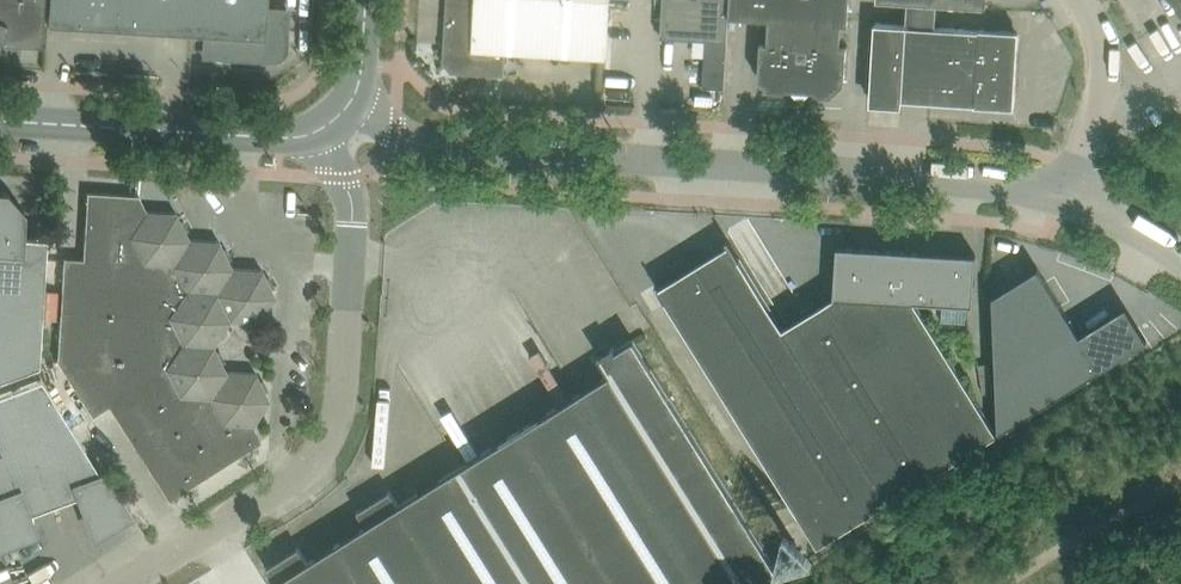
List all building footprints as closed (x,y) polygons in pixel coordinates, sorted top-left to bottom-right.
[(0,44),(42,46),(45,0),(0,0),(0,45),(0,44)] [(48,25),(122,29),(123,0),(50,0),(48,25)] [(206,35),(265,38),(267,10),(267,0),(123,0),(122,29),(206,35)] [(475,0),(447,0),(443,63),(452,73),(505,76),(506,52),(472,50),(475,0)] [(472,50),(506,52),(511,52),(514,0),(475,0),(472,50)] [(569,0),(514,0),(511,52),(566,56),(569,0)] [(566,56),(606,59),(610,0),(569,0),(566,56)] [(661,37),(706,39),(703,87),(725,88),(729,17),(730,0),(663,0),(661,37)] [(767,43),(840,47),(841,24),(848,24),(849,0),(730,0),(729,17),(769,19),(767,43)] [(1179,12),(1180,11),(1180,0),(1172,0),(1179,12)] [(935,27),(937,4),(908,2),(907,25),(902,99),(976,104),(981,30),(935,27)] [(265,38),(206,35),(205,55),(272,59),(278,59),(283,55),(285,49),(287,11),(267,10),(265,38)] [(902,101),(902,99),(907,25),(875,23),(870,99),(902,101)] [(1016,32),(981,30),(976,104),(1012,106),(1016,32)] [(844,83),(845,73),(847,48),(840,47),(767,43),(760,42),(759,78),(771,92),(783,92),(789,87),(796,99),(804,100),(812,89),(818,95),(831,95),(844,83)] [(46,254),(47,238),(24,236),(25,213),(7,192),(0,192),(0,252),(46,254)] [(87,192),(83,259),(143,263),(130,236),(147,211),(139,195),(87,192)] [(176,213),(147,211),(130,236),(143,263),(173,264),(190,240),(186,232),(189,230),(184,220),(181,221),(176,213)] [(976,255),(838,246),(838,242),(836,242),(835,265),(834,296),(784,328),(728,239),(726,240),(728,244),(660,287),(657,283),(655,285),(818,546),(997,434),(915,301),(972,305),(972,313),(974,313),(976,281),(975,281),(976,255)] [(173,264),(186,291),(215,292),(233,268),(229,260),(232,259),(227,249),(224,250),(219,241),(190,240),(173,264)] [(46,254),(0,252),(0,380),(39,365),(46,254)] [(64,258),(61,311),(171,317),(186,291),(173,264),(143,263),(83,259),(64,258)] [(1038,267),(993,296),(998,433),(1147,340),(1146,339),(1144,340),(1133,323),(1126,311),(1115,318),(1082,338),(1080,335),(1038,267)] [(233,268),(215,292),(229,321),(259,323),(276,297),(272,289),(275,287),(270,277),(267,279),(262,270),(233,268)] [(215,292),(186,291),(171,317),(184,344),(213,345),(218,338),(221,340),(227,330),(225,328),(229,321),(215,292)] [(167,369),(184,344),(171,317),(61,311),(57,362),(92,416),(109,406),(167,369)] [(645,338),(639,342),(643,349),(650,344),(645,338)] [(277,583),(756,583),(778,571),(646,359),(633,339),(615,350),(613,346),(598,355),(610,374),(399,505),(390,490),(358,511),(367,525),(308,562),(299,547),(266,568),(277,583)] [(213,345),(184,344),(167,369),(180,395),(210,396),(226,371),(222,363),(225,362),(220,352),(217,353),(213,345)] [(214,404),(210,396),(180,395),(167,369),(109,406),(138,452),(214,404)] [(210,396),(224,423),(253,425),(270,400),(266,392),(268,390),(263,380),(260,381),(256,373),(226,371),(210,396)] [(41,379),(11,391),(53,505),(79,495),(94,536),(128,515),(103,474),(100,475),(41,379)] [(0,395),(0,527),(6,543),(34,533),(27,515),(53,505),(11,391),(0,395)] [(214,404),(138,452),(169,500),(261,441),(253,425),(224,423),(214,404)]
